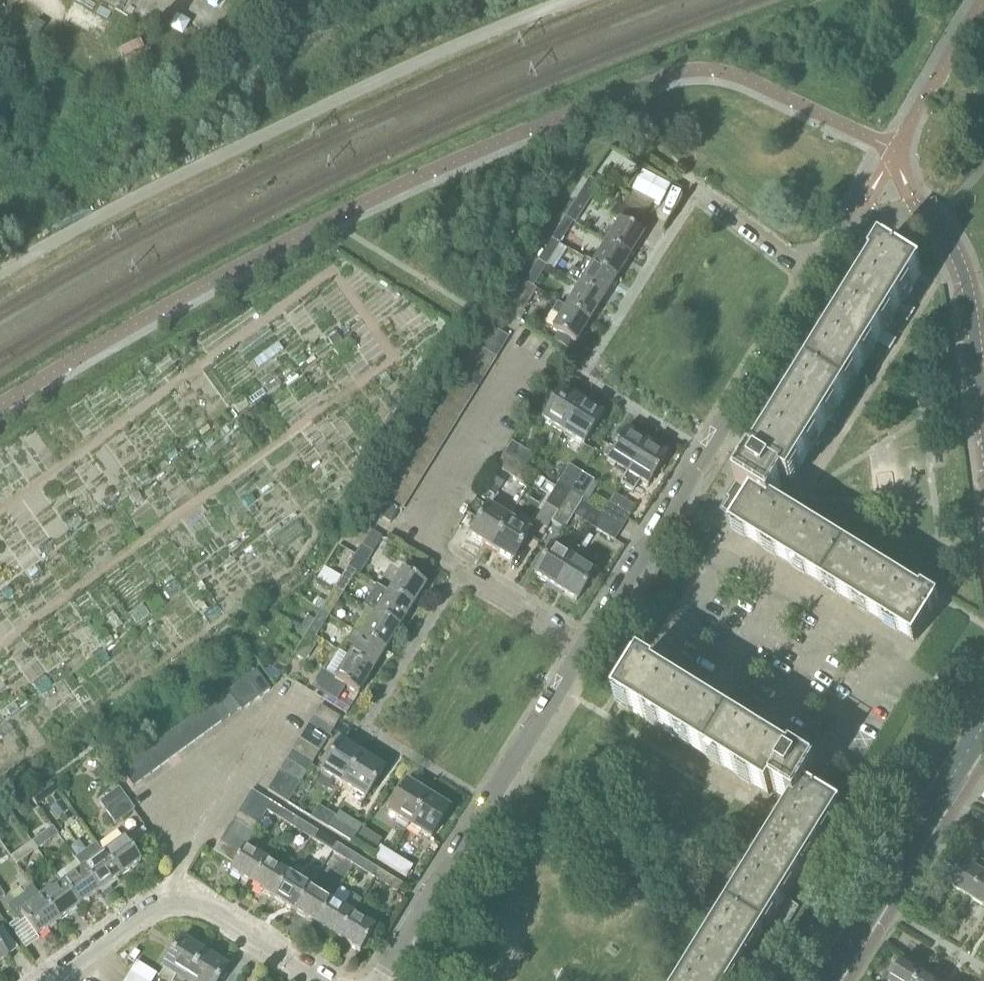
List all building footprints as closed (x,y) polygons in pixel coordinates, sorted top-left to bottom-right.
[(573,204),(565,218),(573,223),(581,210),(573,204)] [(610,216),(619,221),(606,242),(630,257),(643,236),(637,232),(644,220),(617,204),(610,216)] [(561,242),(568,231),(560,226),(553,237),(561,242)] [(553,237),(546,248),(554,253),(561,242),(553,237)] [(592,264),(617,279),(630,257),(606,242),(592,264)] [(760,462),(753,458),(729,498),(731,499),(724,510),(739,519),(733,528),(915,641),(941,601),(924,590),(920,597),(772,505),(786,481),(792,485),(830,424),(828,422),(835,410),(838,411),(849,392),(847,391),(855,378),(857,379),(868,362),(865,360),(873,348),(876,350),(886,333),(884,331),(891,318),(894,320),(905,302),(902,300),(910,288),(912,289),(923,272),(882,248),(873,263),(879,267),(765,454),(760,462)] [(547,265),(552,257),(544,252),(539,260),(547,265)] [(579,285),(604,300),(617,279),(592,264),(585,259),(576,274),(571,271),(566,279),(578,286),(579,285)] [(547,265),(539,260),(525,281),(534,287),(547,265)] [(533,287),(534,287),(525,281),(506,313),(520,321),(525,313),(523,311),(537,289),(533,287)] [(566,307),(590,322),(604,300),(579,285),(578,286),(566,307)] [(590,322),(566,307),(552,329),(560,334),(555,342),(571,351),(576,344),(590,322)] [(483,336),(503,348),(509,338),(489,325),(483,336)] [(476,346),(497,359),(503,348),(483,336),(476,346)] [(470,356),(490,369),(497,359),(476,346),(470,356)] [(464,367),(484,379),(490,369),(470,356),(464,367)] [(458,377),(459,377),(478,389),(484,379),(464,367),(458,377)] [(454,386),(472,398),(478,389),(459,377),(454,386)] [(562,433),(580,403),(559,390),(541,420),(562,433)] [(602,416),(580,403),(562,433),(583,446),(602,416)] [(606,461),(626,474),(645,443),(625,431),(621,438),(616,445),(611,453),(606,461)] [(616,435),(612,442),(616,445),(621,438),(616,435)] [(645,443),(626,474),(620,484),(633,492),(639,482),(648,487),(667,457),(663,454),(645,443)] [(511,444),(503,457),(525,470),(533,457),(527,454),(511,444)] [(503,457),(495,469),(517,482),(525,470),(503,457)] [(569,466),(558,484),(570,492),(581,473),(569,466)] [(506,477),(495,470),(487,482),(498,489),(506,477)] [(581,473),(570,492),(583,500),(594,481),(581,473)] [(537,476),(532,484),(540,489),(545,480),(537,476)] [(545,505),(557,512),(570,492),(558,484),(545,505)] [(384,501),(399,510),(402,512),(409,501),(390,490),(383,500),(384,501)] [(570,492),(557,512),(551,522),(564,531),(570,520),(583,500),(570,492)] [(399,510),(384,501),(376,514),(390,523),(399,510)] [(608,504),(601,517),(622,530),(630,517),(608,504)] [(469,536),(490,549),(508,520),(515,510),(506,505),(500,515),(486,507),(469,536)] [(593,529),(614,542),(622,530),(601,517),(593,529)] [(530,534),(508,520),(490,549),(512,562),(530,534)] [(571,543),(564,555),(551,547),(534,576),(556,589),(573,560),(580,549),(571,543)] [(356,573),(361,564),(364,559),(356,555),(348,568),(356,573)] [(414,566),(421,570),(426,563),(418,558),(414,566)] [(573,560),(556,589),(577,602),(594,573),(573,560)] [(402,570),(388,593),(411,608),(425,584),(402,570)] [(343,576),(335,590),(343,595),(351,581),(343,576)] [(398,630),(411,608),(388,593),(375,614),(375,615),(398,630)] [(329,598),(322,611),(329,616),(337,603),(329,598)] [(362,637),(385,651),(398,630),(375,615),(375,614),(367,609),(353,631),(362,637)] [(316,620),(308,633),(316,638),(324,625),(316,620)] [(355,648),(349,658),(372,673),(385,651),(362,637),(353,631),(346,642),(355,648)] [(316,638),(308,633),(294,655),(306,662),(319,640),(316,638)] [(359,694),(361,691),(372,673),(349,658),(336,680),(359,694)] [(735,975),(738,977),(748,959),(746,958),(754,945),(757,946),(768,928),(765,927),(773,914),(776,915),(842,808),(827,799),(833,789),(822,782),(831,768),(805,752),(801,759),(793,754),(789,761),(654,677),(658,670),(642,660),(617,701),(618,702),(620,699),(633,707),(631,710),(648,721),(650,717),(663,726),(661,729),(769,796),(773,789),(793,802),(794,802),(798,804),(688,980),(731,980),(735,975)] [(246,679),(260,698),(271,690),(257,671),(246,679)] [(246,679),(236,685),(250,704),(260,698),(246,679)] [(250,704),(236,685),(227,692),(240,709),(241,711),(250,704)] [(240,709),(227,692),(217,700),(229,717),(240,709)] [(229,717),(217,700),(208,706),(221,723),(229,717)] [(221,723),(208,706),(200,712),(212,729),(221,723)] [(313,717),(333,729),(340,719),(320,706),(313,717)] [(203,736),(212,729),(200,712),(191,718),(203,736)] [(307,727),(327,739),(333,729),(313,717),(307,727)] [(182,725),(194,742),(203,736),(191,718),(182,725)] [(173,731),(186,749),(194,742),(182,725),(173,731)] [(299,740),(319,753),(327,739),(307,727),(299,740)] [(165,738),(177,755),(186,749),(173,731),(165,738)] [(156,744),(168,762),(177,755),(165,738),(156,744)] [(313,763),(319,753),(299,740),(292,751),(313,763)] [(361,755),(340,742),(322,772),(343,785),(361,755)] [(147,751),(159,768),(168,762),(156,744),(147,751)] [(147,751),(138,757),(151,774),(159,768),(147,751)] [(286,761),(306,773),(313,763),(292,751),(286,761)] [(361,755),(343,785),(365,799),(383,769),(361,755)] [(151,774),(138,757),(129,764),(142,781),(151,774)] [(286,761),(280,771),(300,783),(306,773),(286,761)] [(142,781),(129,764),(121,770),(133,787),(142,781)] [(300,783),(280,771),(274,781),(294,793),(300,783)] [(294,793),(274,781),(267,791),(287,804),(294,793)] [(30,797),(37,806),(57,791),(51,782),(30,797)] [(410,825),(427,797),(406,783),(388,812),(410,825)] [(116,824),(135,810),(120,788),(100,802),(116,824)] [(266,814),(267,812),(272,804),(252,791),(246,801),(266,814)] [(449,810),(427,797),(410,825),(431,838),(449,810)] [(239,811),(260,824),(266,814),(246,801),(239,811)] [(22,816),(31,809),(26,802),(17,809),(22,816)] [(272,804),(267,812),(288,825),(293,816),(272,804)] [(319,823),(326,811),(318,806),(311,818),(319,823)] [(233,822),(253,834),(260,824),(239,811),(233,822)] [(326,811),(319,823),(326,828),(334,816),(326,811)] [(293,816),(288,825),(309,838),(315,829),(293,816)] [(227,832),(247,844),(253,834),(233,822),(227,832)] [(332,852),(337,843),(315,829),(309,838),(332,852)] [(247,844),(227,832),(220,842),(241,854),(245,848),(247,844)] [(44,834),(32,843),(37,850),(50,841),(44,834)] [(125,839),(104,855),(102,855),(119,878),(141,862),(125,839)] [(241,854),(220,842),(214,852),(234,865),(241,854)] [(353,865),(359,857),(337,843),(332,852),(353,865)] [(75,859),(83,870),(99,892),(119,878),(102,855),(104,855),(96,844),(75,859)] [(385,864),(391,854),(379,847),(373,857),(385,864)] [(241,854),(234,865),(230,871),(251,884),(266,861),(245,848),(241,854)] [(24,849),(11,858),(17,865),(29,856),(24,849)] [(422,874),(413,868),(391,854),(385,864),(407,877),(416,884),(422,874)] [(381,871),(361,858),(359,857),(353,865),(376,879),(381,871)] [(983,878),(983,862),(981,860),(976,869),(966,863),(951,886),(971,899),(983,878)] [(273,898),(287,874),(266,861),(251,884),(273,898)] [(308,868),(299,882),(287,874),(273,898),(295,912),(310,888),(319,875),(308,868)] [(83,870),(62,885),(78,907),(99,892),(83,870)] [(381,871),(376,879),(392,890),(398,881),(381,871)] [(971,899),(983,907),(983,878),(971,899)] [(58,922),(78,907),(62,885),(55,890),(51,885),(38,895),(42,900),(58,922)] [(58,922),(42,900),(38,895),(32,886),(25,892),(26,894),(7,907),(20,924),(25,919),(38,937),(58,922)] [(316,925),(331,902),(310,888),(295,912),(316,925)] [(352,894),(343,909),(331,902),(316,925),(339,939),(353,916),(362,901),(352,894)] [(353,916),(339,939),(361,953),(375,929),(353,916)] [(163,968),(176,976),(173,980),(187,980),(205,953),(182,939),(163,968)] [(187,980),(220,980),(228,968),(205,953),(187,980)] [(926,972),(906,960),(893,980),(920,980),(926,972)] [(142,980),(153,980),(157,974),(137,962),(130,973),(142,980)] [(920,980),(940,980),(926,972),(920,980)]
